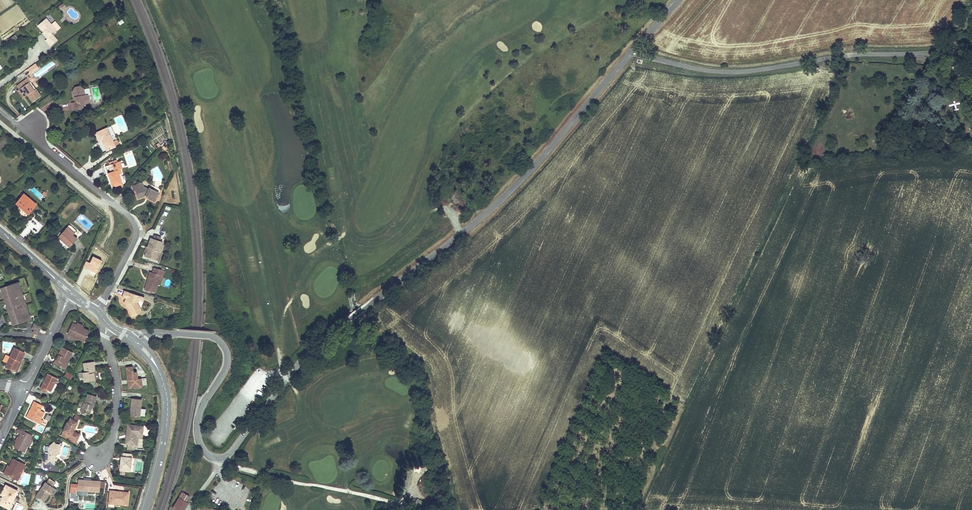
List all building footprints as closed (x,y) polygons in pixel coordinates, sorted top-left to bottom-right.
[(43,32),(48,38),(47,39),(45,40),(50,46),(57,40),(52,35),(57,31),(51,25),(46,18),(38,25),(43,32)] [(55,22),(51,25),(57,31),(60,28),(55,22)] [(53,61),(32,74),(35,78),(56,66),(53,61)] [(33,80),(35,78),(32,74),(39,68),(34,63),(25,70),(33,80)] [(21,87),(19,89),(24,97),(27,95),(32,102),(41,96),(36,88),(33,90),(28,83),(31,81),(28,78),(25,80),(24,77),(19,81),(20,83),(19,84),(21,87)] [(89,88),(84,89),(79,86),(75,87),(72,91),(73,96),(74,96),(75,100),(74,101),(74,102),(71,102),(72,110),(83,108),(82,104),(84,101),(89,100),(88,94),(90,94),(89,88)] [(111,126),(106,128),(113,141),(117,139),(111,126)] [(103,142),(106,150),(115,146),(113,141),(106,128),(96,132),(101,141),(103,140),(104,142),(103,142)] [(104,142),(103,140),(101,141),(96,132),(95,133),(104,152),(106,150),(103,142),(104,142)] [(109,165),(105,166),(113,187),(122,184),(119,175),(121,174),(120,169),(119,166),(117,162),(117,160),(114,161),(114,163),(112,164),(109,165)] [(148,189),(143,187),(142,183),(132,186),(134,190),(135,190),(138,198),(145,196),(149,197),(149,198),(155,201),(159,193),(149,188),(148,189)] [(29,214),(36,204),(24,194),(16,203),(29,214)] [(76,231),(69,224),(58,237),(70,247),(77,239),(72,235),(76,231)] [(153,238),(150,238),(146,252),(145,256),(156,260),(159,251),(161,251),(163,245),(162,242),(160,241),(153,238)] [(149,275),(148,279),(149,279),(148,281),(147,280),(145,289),(155,293),(157,285),(160,275),(162,276),(164,271),(154,268),(151,276),(149,275)] [(14,283),(2,287),(3,291),(1,292),(4,302),(5,302),(6,304),(8,309),(8,311),(8,312),(11,322),(14,321),(15,324),(27,320),(26,316),(29,316),(25,305),(24,306),(23,301),(21,296),(22,296),(18,286),(16,287),(14,283)] [(139,296),(124,290),(122,297),(125,298),(127,298),(125,303),(126,303),(127,305),(128,305),(129,306),(127,306),(132,317),(142,312),(137,302),(138,299),(139,296)] [(72,323),(67,333),(74,337),(75,336),(78,337),(77,338),(84,341),(89,331),(83,328),(76,325),(72,323)] [(24,352),(15,347),(10,356),(6,354),(3,361),(7,363),(5,367),(14,371),(18,363),(17,362),(18,361),(20,362),(24,352)] [(75,353),(62,347),(58,355),(59,355),(55,364),(65,369),(68,363),(67,363),(70,356),(73,357),(75,353)] [(84,382),(95,380),(94,373),(92,373),(92,371),(93,371),(95,371),(94,362),(83,363),(85,372),(83,372),(84,382)] [(137,379),(137,372),(133,372),(132,367),(126,367),(127,381),(128,380),(129,383),(128,383),(128,388),(133,387),(135,389),(140,388),(142,385),(141,379),(137,379)] [(47,373),(41,387),(47,390),(50,391),(57,378),(47,373)] [(93,406),(96,396),(87,394),(85,403),(83,402),(81,412),(89,415),(91,407),(92,405),(93,406)] [(130,416),(140,417),(141,399),(131,398),(130,416)] [(42,405),(34,401),(26,417),(39,423),(41,419),(44,412),(39,409),(40,408),(40,409),(42,405)] [(76,442),(79,435),(73,432),(77,422),(80,417),(75,414),(73,420),(70,419),(68,424),(67,423),(63,431),(66,433),(69,434),(67,437),(69,438),(76,442)] [(143,426),(127,425),(125,444),(128,444),(127,450),(134,450),(135,445),(136,435),(142,436),(143,426)] [(30,439),(32,435),(22,430),(20,433),(18,437),(19,438),(18,441),(17,440),(13,447),(24,452),(27,446),(30,439)] [(59,454),(60,445),(55,444),(54,442),(49,446),(44,446),(43,452),(45,452),(45,463),(54,464),(55,455),(56,454),(59,454)] [(132,454),(121,453),(119,471),(130,472),(132,454)] [(17,480),(25,465),(14,459),(11,464),(12,465),(11,467),(10,466),(8,465),(4,473),(17,480)] [(99,492),(100,481),(91,481),(91,482),(89,482),(89,481),(78,480),(77,490),(99,492)] [(53,495),(56,490),(52,487),(46,483),(45,482),(36,496),(44,501),(50,493),(53,495)] [(18,491),(6,485),(1,495),(3,496),(0,503),(0,504),(9,509),(18,491)] [(110,490),(108,503),(127,505),(129,492),(123,492),(123,493),(119,492),(119,491),(110,490)] [(188,497),(182,493),(179,497),(185,501),(188,497)] [(179,497),(172,508),(176,509),(183,509),(188,503),(185,501),(179,497)]
